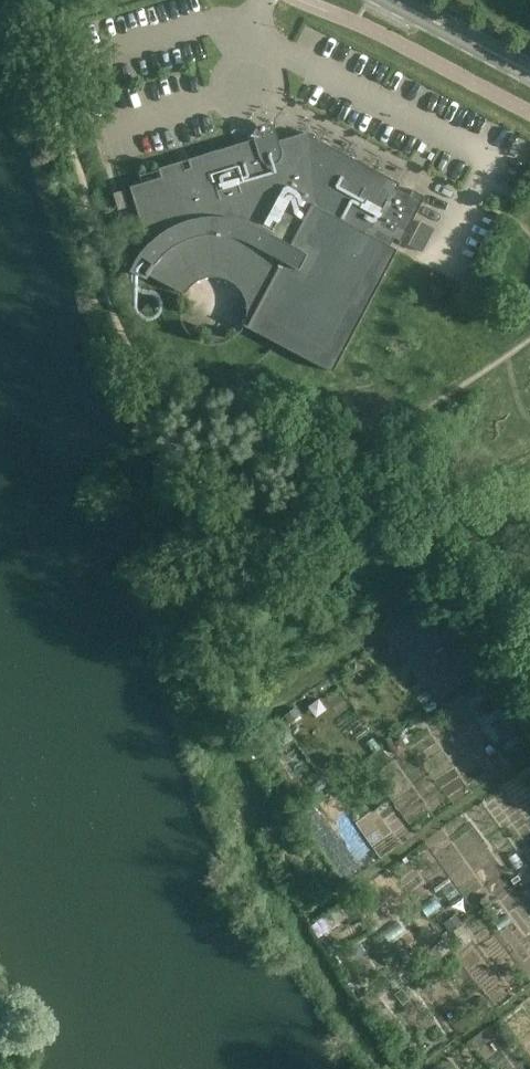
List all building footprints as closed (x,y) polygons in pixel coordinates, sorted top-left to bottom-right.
[(278,140),(275,132),(188,159),(190,167),(184,169),(182,161),(158,168),(160,177),(159,177),(159,179),(159,181),(158,182),(158,184),(157,186),(155,187),(154,188),(152,189),(150,189),(149,189),(147,189),(145,188),(144,187),(142,186),(141,184),(140,183),(129,186),(147,243),(140,251),(138,253),(151,263),(145,271),(145,273),(185,294),(188,288),(193,284),(198,280),(204,278),(210,277),(217,277),(223,278),(229,280),(234,284),(239,288),(242,294),(245,300),(246,306),(246,312),(245,318),(242,324),(275,342),(331,372),(397,248),(390,244),(394,237),(401,240),(425,195),(413,189),(410,195),(396,188),(400,182),(305,132),(278,140)] [(434,228),(421,221),(408,245),(422,251),(434,228)]
